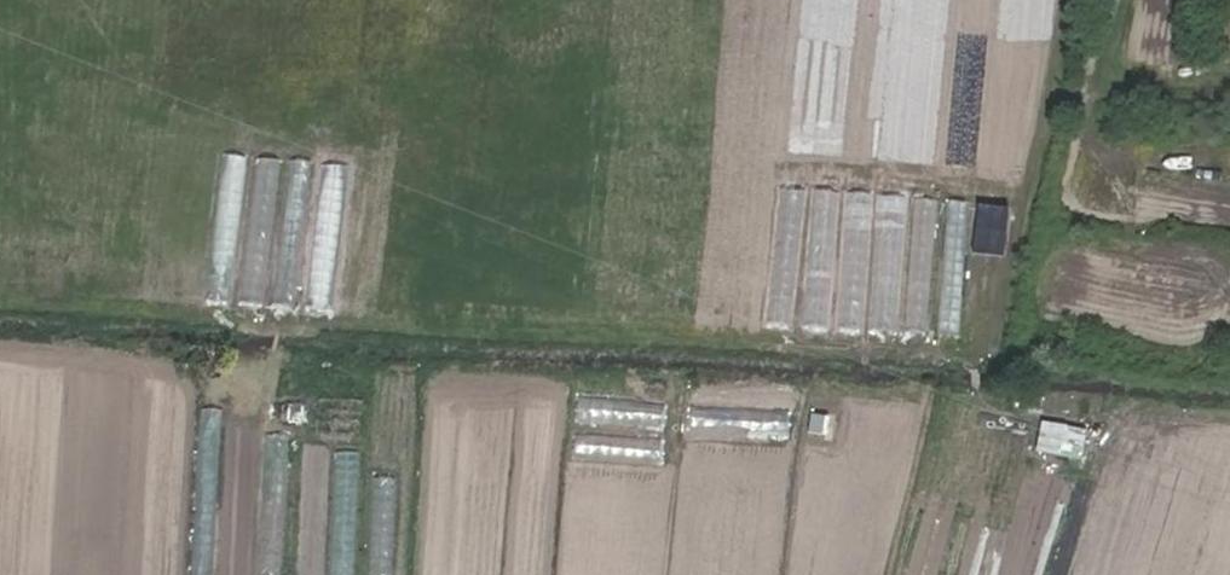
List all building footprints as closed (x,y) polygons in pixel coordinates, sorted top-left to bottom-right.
[(270,404),(269,424),(303,426),(304,406),(270,404)] [(220,410),(202,408),(200,436),(218,437),(220,410)]
